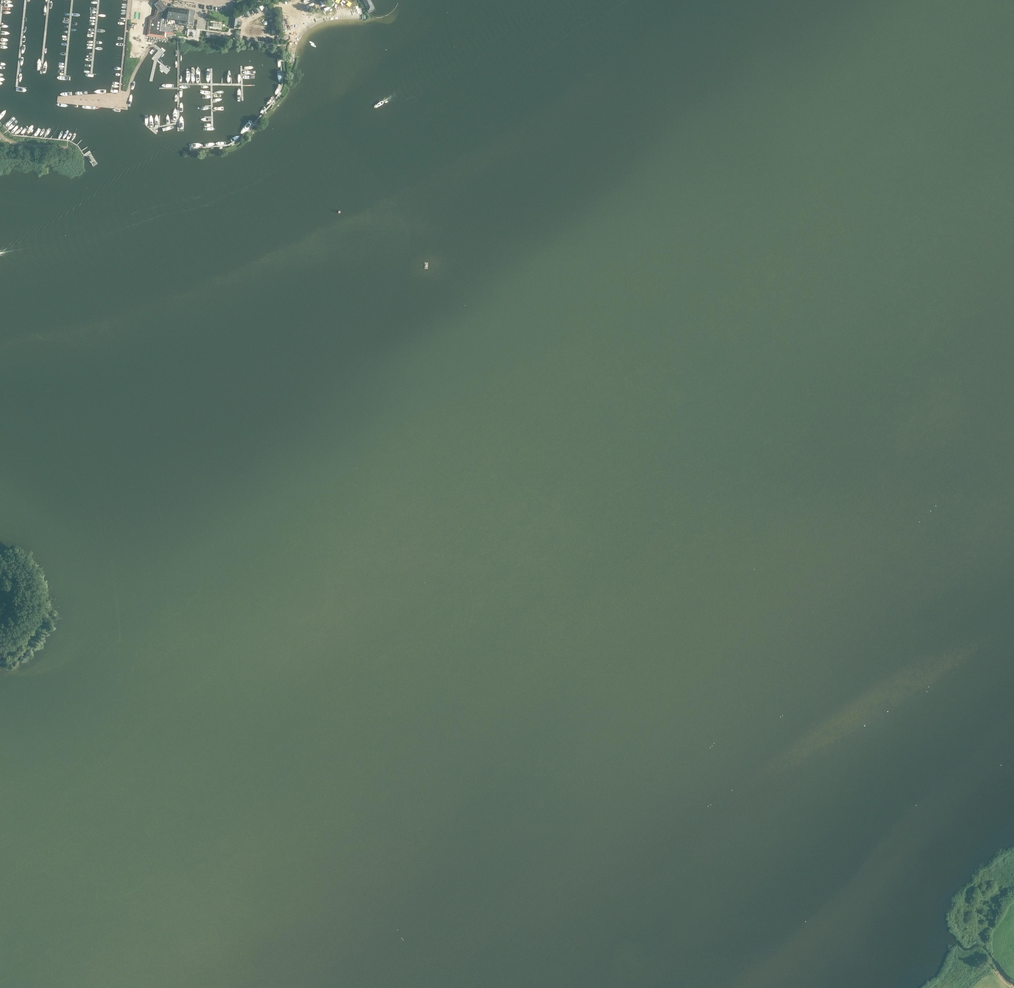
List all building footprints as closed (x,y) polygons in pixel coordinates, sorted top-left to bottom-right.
[(165,32),(173,33),(175,24),(186,26),(187,25),(193,26),(195,10),(186,9),(183,5),(179,8),(179,9),(165,7),(160,0),(155,4),(159,10),(157,10),(156,17),(155,17),(154,20),(150,20),(149,34),(159,35),(160,31),(165,32)] [(367,17),(378,12),(373,0),(360,0),(367,17)] [(195,37),(196,30),(188,29),(187,36),(195,37)]
